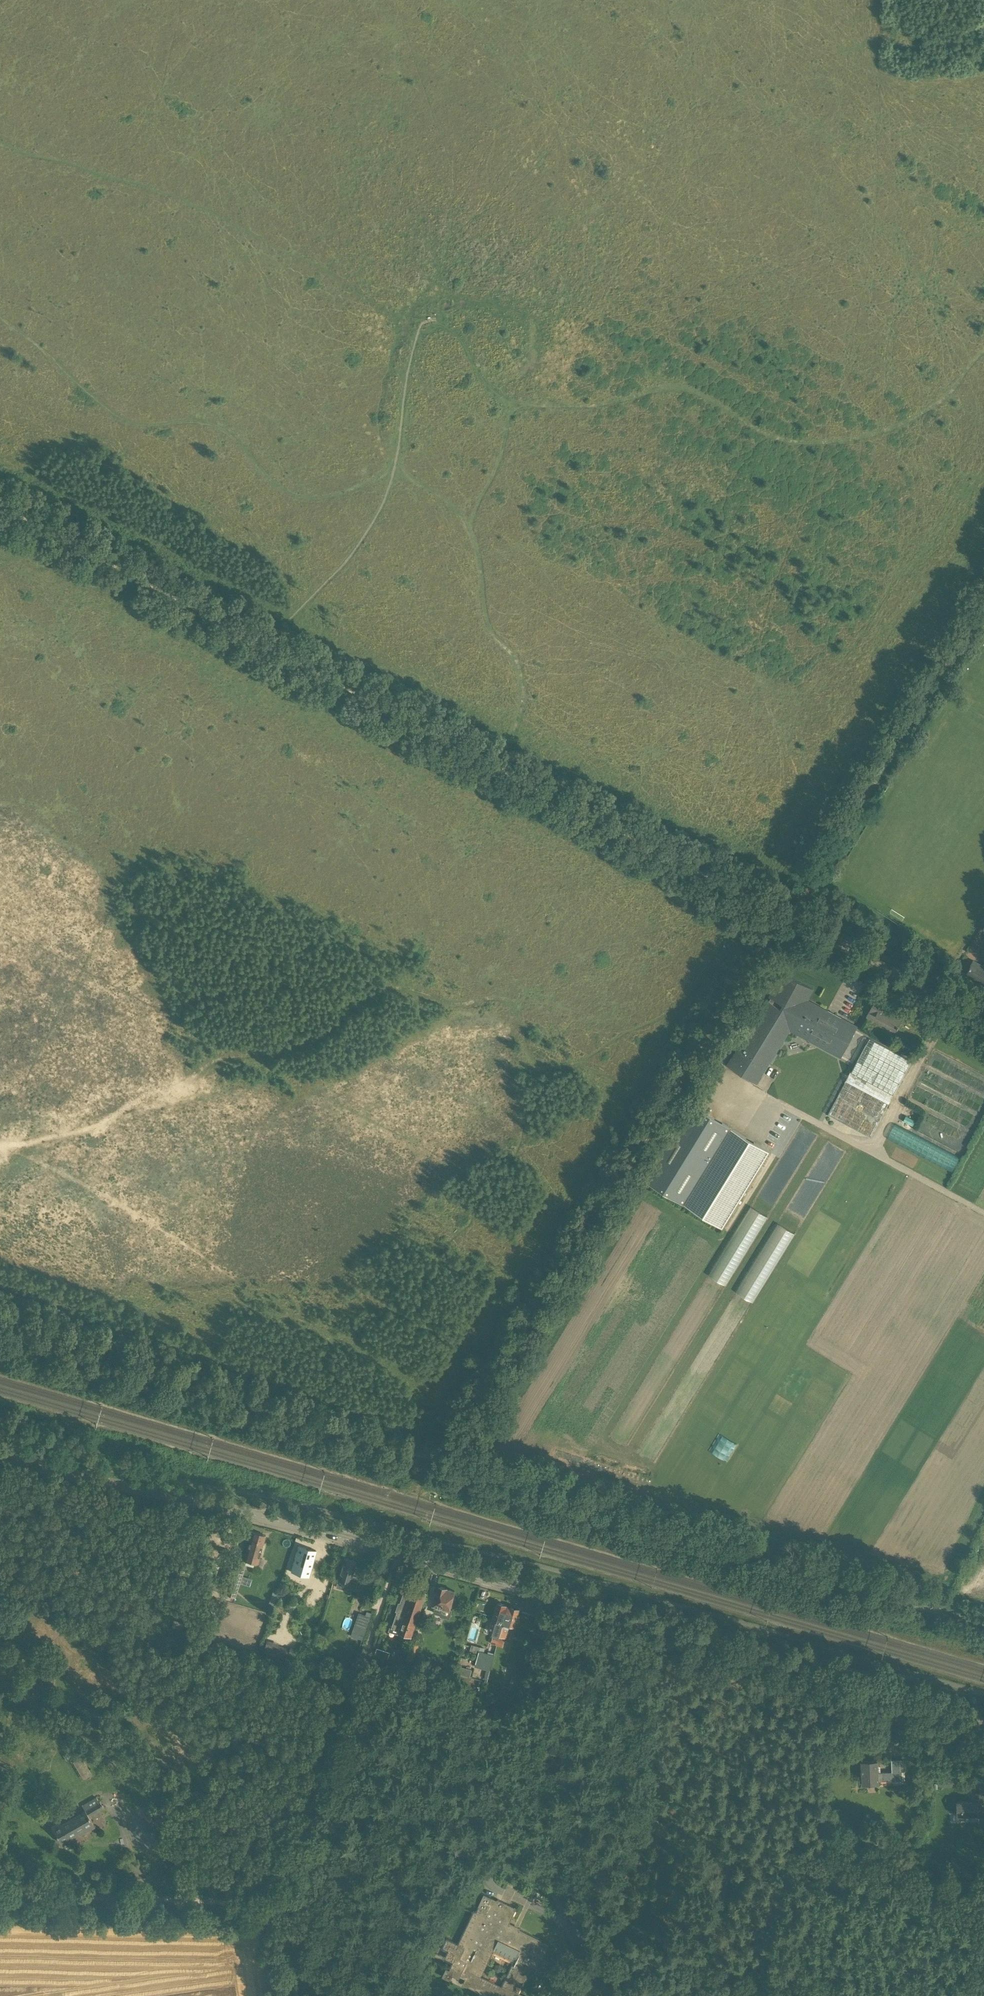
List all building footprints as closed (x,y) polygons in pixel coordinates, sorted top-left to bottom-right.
[(966,974),(983,983),(983,963),(983,966),(973,960),(966,974)] [(769,1002),(729,1066),(727,1065),(757,1084),(755,1082),(764,1068),(763,1067),(767,1060),(768,1061),(789,1027),(793,1030),(792,1032),(793,1032),(794,1030),(808,1038),(807,1040),(809,1038),(812,1040),(811,1042),(812,1040),(827,1048),(826,1050),(827,1048),(842,1056),(840,1058),(841,1058),(847,1047),(846,1047),(851,1036),(852,1037),(858,1026),(857,1026),(856,1028),(842,1021),(843,1018),(842,1018),(841,1020),(827,1013),(828,1010),(826,1012),(823,1011),(824,1008),(823,1010),(808,1003),(809,1000),(808,1002),(805,1001),(811,989),(813,990),(813,989),(782,973),(784,974),(771,997),(769,996),(769,997),(771,998),(769,1001),(767,1000),(767,1001),(769,1002)] [(873,1019),(896,1031),(901,1021),(898,1020),(902,1013),(894,1009),(875,999),(868,1014),(874,1017),(873,1019)] [(851,1073),(850,1072),(828,1115),(871,1137),(893,1095),(912,1061),(870,1038),(851,1073)] [(646,1182),(722,1229),(769,1152),(693,1105),(646,1182)] [(906,1116),(903,1122),(913,1127),(916,1121),(906,1116)] [(752,1203),(711,1274),(728,1283),(768,1213),(752,1203)] [(755,1300),(797,1231),(779,1220),(737,1289),(755,1300)] [(258,1563),(261,1564),(263,1559),(259,1558),(265,1536),(251,1532),(245,1554),(244,1560),(258,1563)] [(299,1545),(292,1570),(293,1569),(302,1571),(301,1575),(308,1577),(309,1578),(316,1550),(315,1551),(308,1549),(308,1551),(306,1550),(306,1548),(299,1546),(299,1545)] [(347,1583),(346,1587),(354,1589),(357,1577),(352,1576),(356,1562),(344,1558),(337,1580),(347,1583)] [(447,1588),(439,1586),(437,1592),(436,1592),(434,1599),(435,1599),(433,1605),(435,1606),(434,1610),(442,1612),(443,1608),(450,1610),(455,1591),(447,1589),(447,1588)] [(412,1592),(405,1590),(392,1627),(399,1630),(399,1631),(412,1636),(426,1593),(413,1588),(412,1592)] [(491,1643),(497,1645),(508,1607),(506,1607),(507,1605),(498,1602),(493,1619),(498,1621),(491,1643)] [(508,1607),(497,1645),(503,1647),(509,1625),(514,1626),(519,1609),(511,1606),(510,1608),(508,1607)] [(352,1633),(364,1637),(370,1618),(359,1614),(352,1633)] [(407,1659),(413,1661),(422,1635),(415,1633),(407,1659)] [(262,1652),(291,1661),(295,1650),(265,1641),(262,1652)] [(485,1648),(472,1645),(470,1650),(483,1654),(485,1648)] [(479,1653),(475,1666),(488,1670),(492,1656),(479,1653)] [(456,1665),(454,1673),(465,1676),(469,1677),(472,1669),(456,1665)] [(65,1761),(77,1782),(91,1774),(79,1753),(71,1758),(66,1760),(65,1761)] [(861,1761),(862,1784),(878,1783),(878,1781),(902,1780),(901,1771),(900,1772),(899,1759),(891,1760),(891,1772),(878,1772),(877,1760),(861,1761)] [(948,1774),(936,1775),(937,1783),(949,1783),(948,1774)] [(957,1802),(957,1815),(978,1814),(978,1816),(983,1816),(983,1793),(974,1793),(975,1801),(957,1802)] [(51,1826),(57,1836),(64,1832),(68,1838),(77,1832),(79,1835),(94,1826),(88,1816),(103,1807),(99,1801),(98,1802),(96,1797),(81,1805),(83,1810),(60,1823),(59,1821),(51,1826)] [(157,1827),(152,1810),(143,1812),(148,1830),(157,1827)] [(509,1924),(517,1908),(497,1899),(497,1900),(484,1894),(478,1906),(479,1906),(477,1912),(475,1911),(459,1944),(447,1939),(443,1947),(449,1950),(446,1958),(454,1961),(450,1970),(446,1968),(442,1976),(451,1980),(453,1976),(459,1978),(461,1976),(466,1978),(463,1984),(489,1995),(525,1995),(519,1993),(532,1965),(537,1967),(535,1971),(544,1975),(548,1967),(543,1965),(546,1959),(543,1957),(549,1946),(541,1942),(542,1940),(509,1924)]
